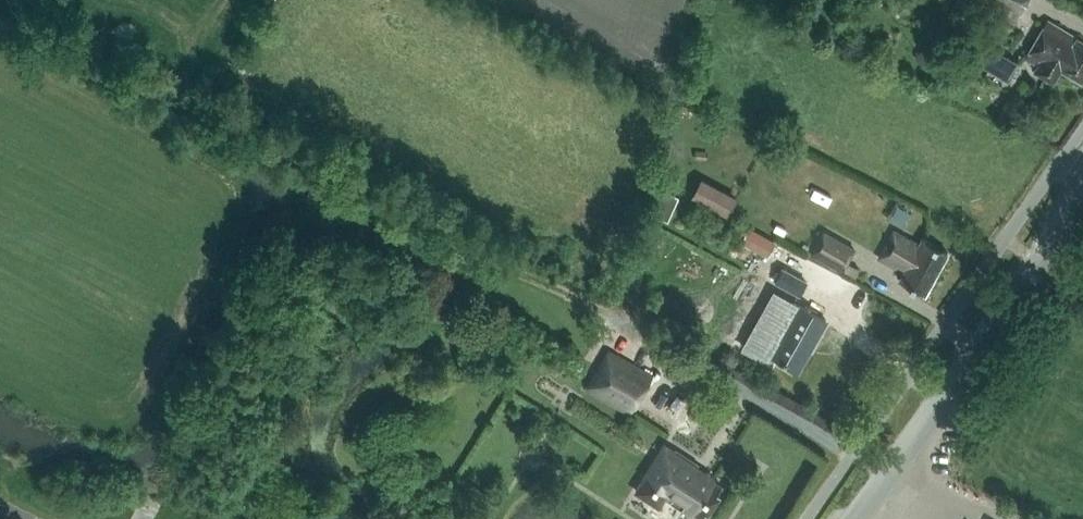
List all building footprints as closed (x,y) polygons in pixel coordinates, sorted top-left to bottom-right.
[(1026,0),(983,0),(981,4),(1015,22),(1026,0)] [(1034,70),(1053,82),(1061,69),(1082,82),(1082,80),(1082,41),(1047,19),(1026,57),(1038,64),(1034,70)] [(976,50),(972,59),(1006,79),(1012,70),(976,50)] [(710,174),(701,194),(739,211),(748,192),(710,174)] [(668,220),(679,195),(662,188),(651,212),(668,220)] [(742,239),(768,254),(775,242),(749,227),(742,239)] [(810,256),(843,274),(857,246),(825,229),(810,256)] [(904,270),(899,280),(925,293),(948,251),(923,237),(919,244),(895,230),(879,258),(904,270)] [(776,280),(799,293),(806,280),(783,267),(776,280)] [(772,333),(766,334),(759,347),(760,353),(766,356),(772,354),(798,369),(826,319),(794,300),(775,334),(772,333)] [(653,377),(610,351),(588,387),(631,413),(653,377)] [(673,453),(665,448),(638,490),(659,503),(668,489),(685,500),(683,504),(702,516),(722,485),(703,473),(702,474),(694,469),(698,464),(676,449),(673,453)]
